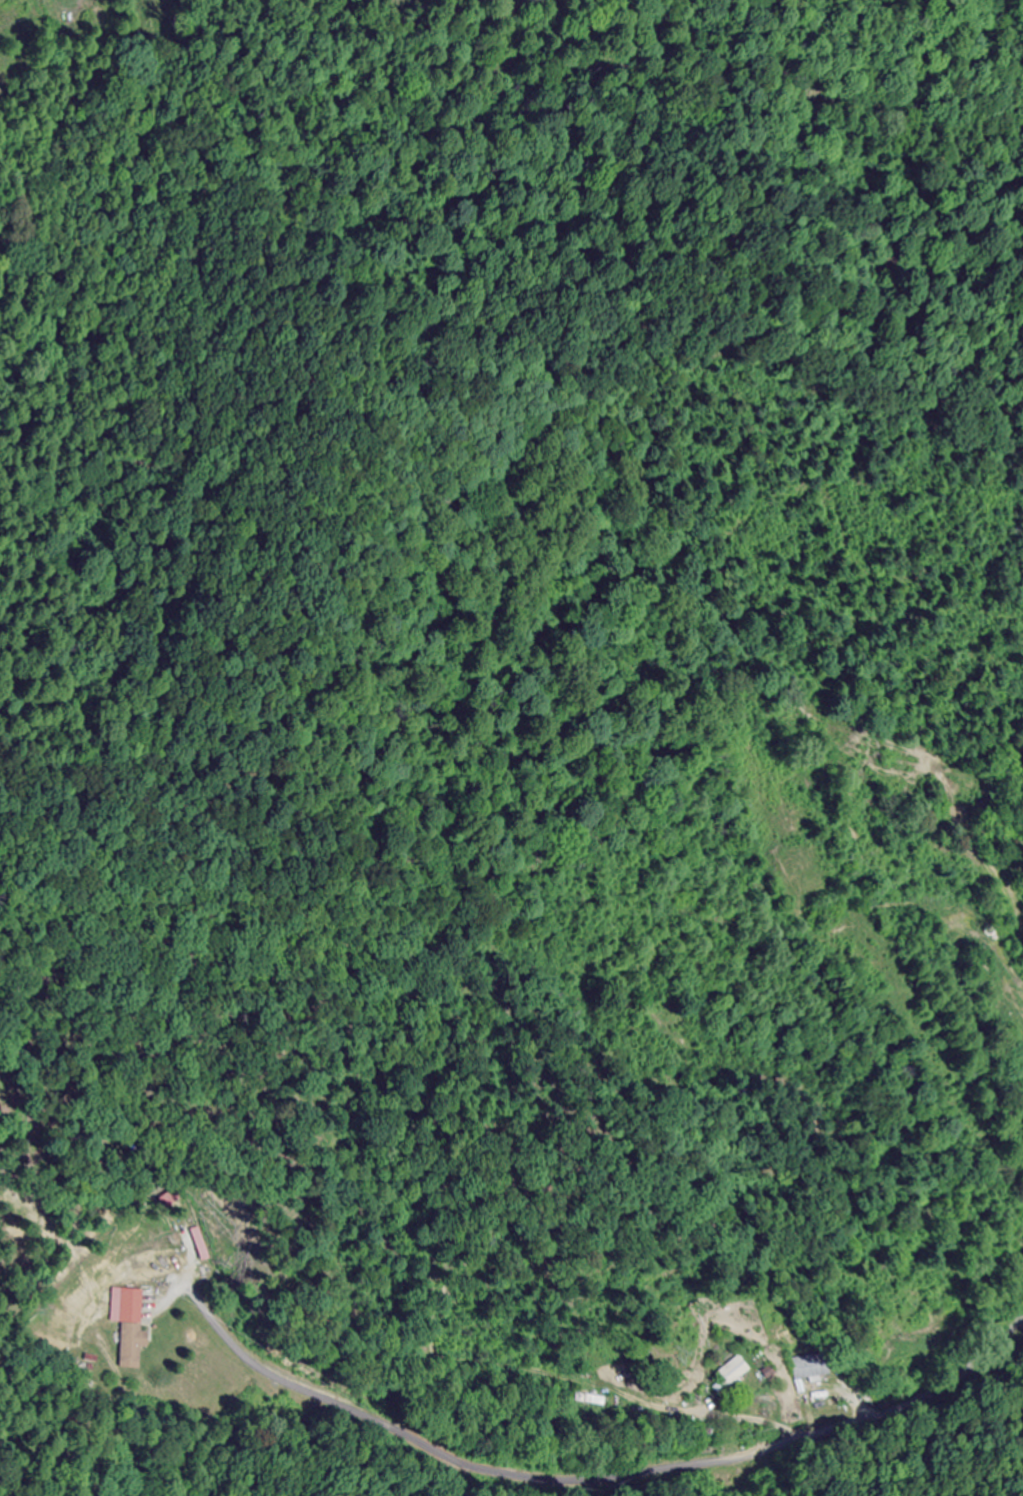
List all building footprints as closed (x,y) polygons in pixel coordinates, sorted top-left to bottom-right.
[(143,1331),(147,1289),(123,1287),(117,1362),(147,1365),(150,1331),(143,1331)] [(744,1370),(734,1357),(710,1376),(720,1389),(744,1370)] [(824,1377),(823,1361),(789,1363),(789,1378),(824,1377)]
